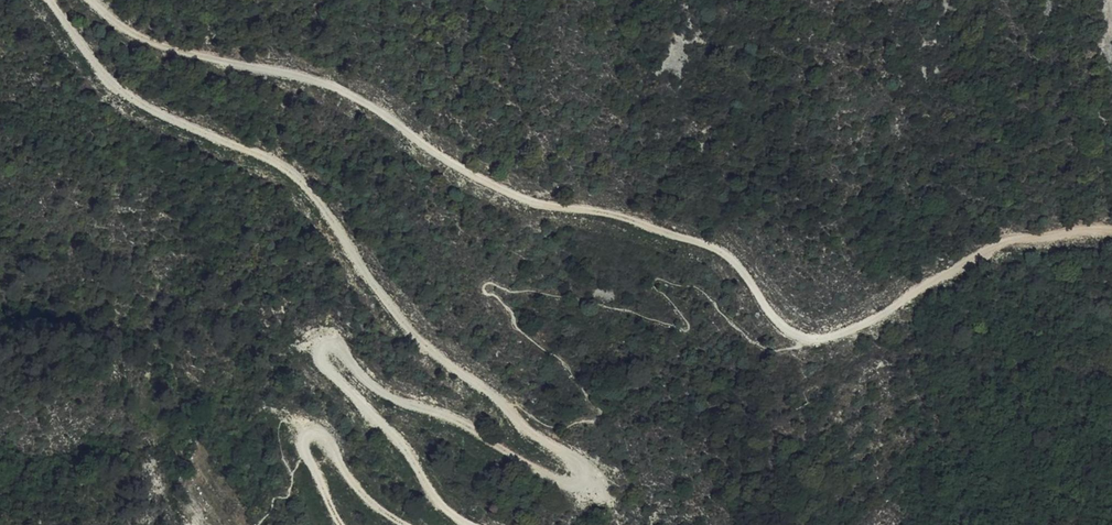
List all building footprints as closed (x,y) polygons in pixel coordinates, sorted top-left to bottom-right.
[(796,410),(801,420),(811,415),(807,405),(796,410)] [(801,420),(796,410),(782,418),(787,428),(801,420)]
